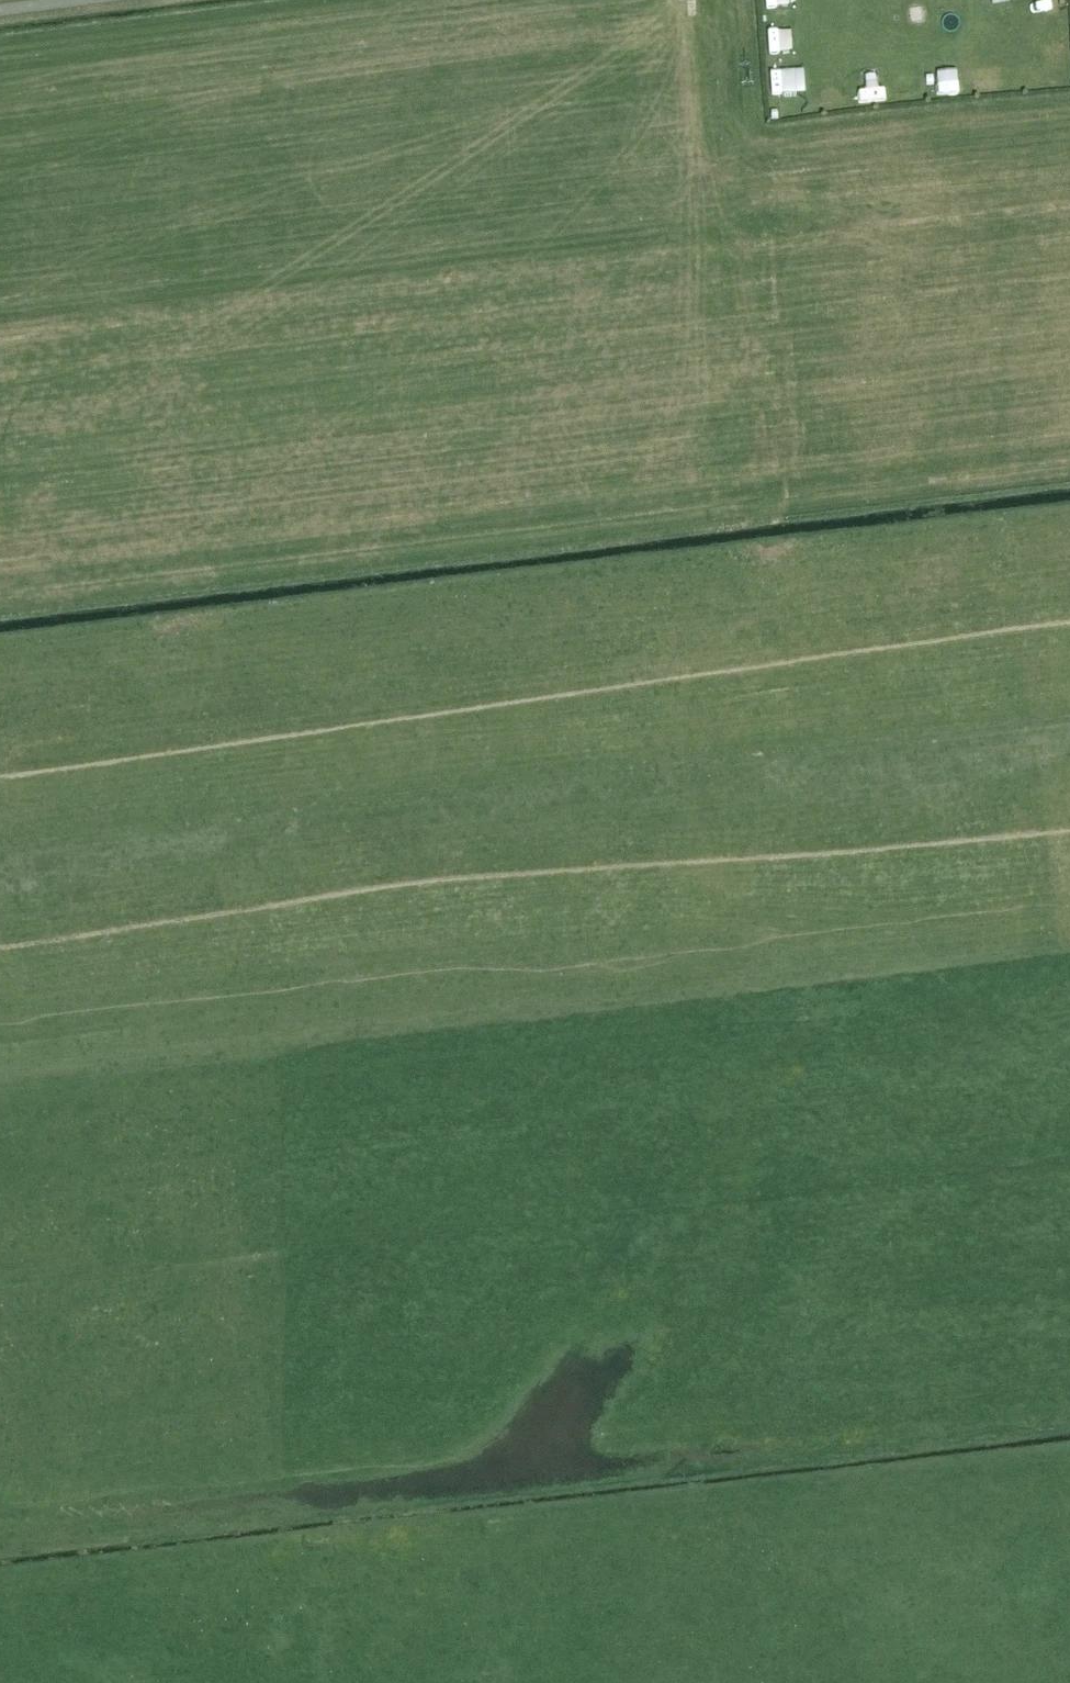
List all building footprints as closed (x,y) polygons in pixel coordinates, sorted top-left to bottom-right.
[(786,8),(785,0),(760,0),(761,10),(786,8)] [(874,77),(857,78),(859,100),(876,99),(874,77)]
